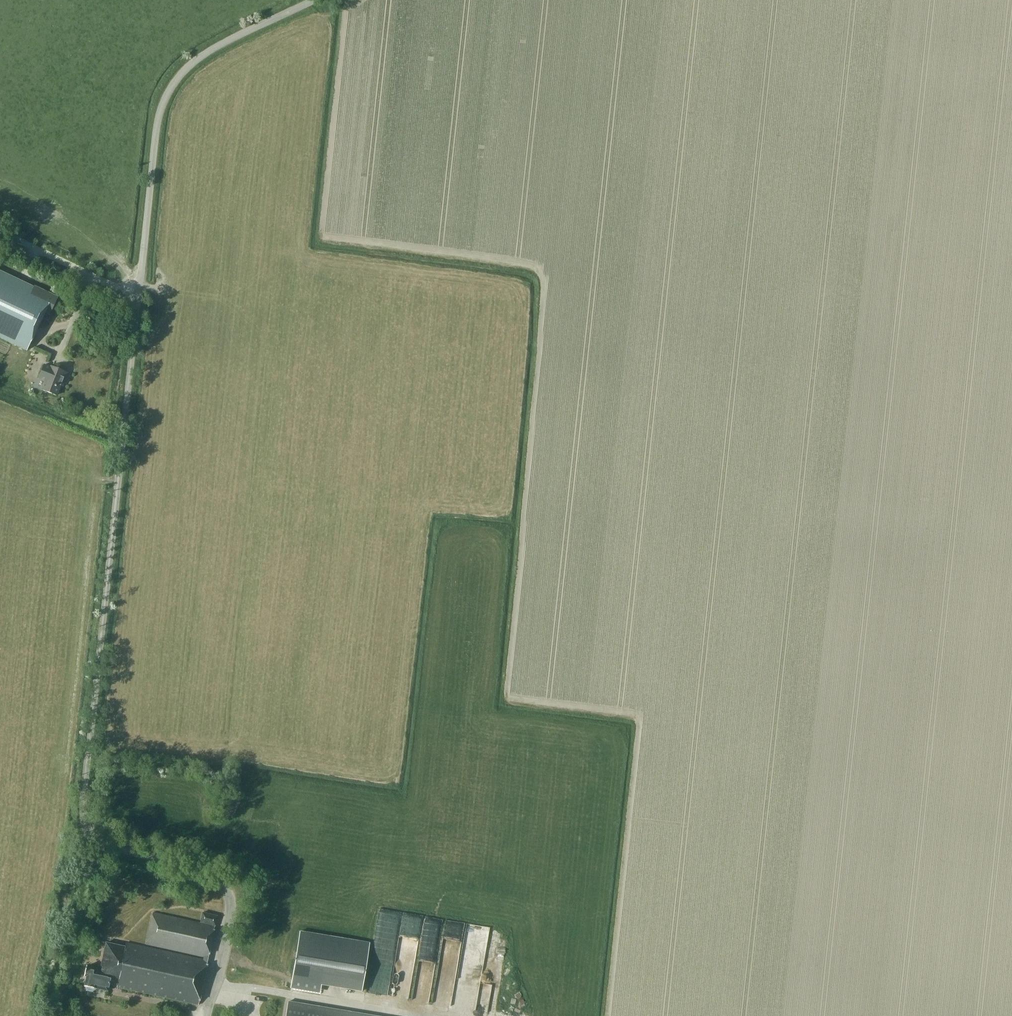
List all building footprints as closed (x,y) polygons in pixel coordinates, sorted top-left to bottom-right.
[(27,350),(45,312),(50,314),(57,298),(35,287),(34,288),(0,271),(0,338),(27,350)] [(38,379),(45,381),(41,390),(57,395),(60,385),(62,386),(67,373),(44,364),(38,379)] [(92,992),(96,989),(109,992),(110,986),(197,1005),(216,917),(203,914),(201,923),(152,912),(145,944),(204,957),(203,959),(126,942),(126,946),(105,942),(98,972),(97,972),(97,969),(86,967),(84,974),(86,975),(84,987),(86,991),(92,992)] [(470,923),(464,966),(469,967),(467,978),(482,981),(490,926),(470,923)] [(369,944),(300,932),(291,987),(321,992),(322,985),(362,991),(369,944)] [(289,1003),(289,1001),(288,1001),(286,1015),(365,1015),(289,1003)]
